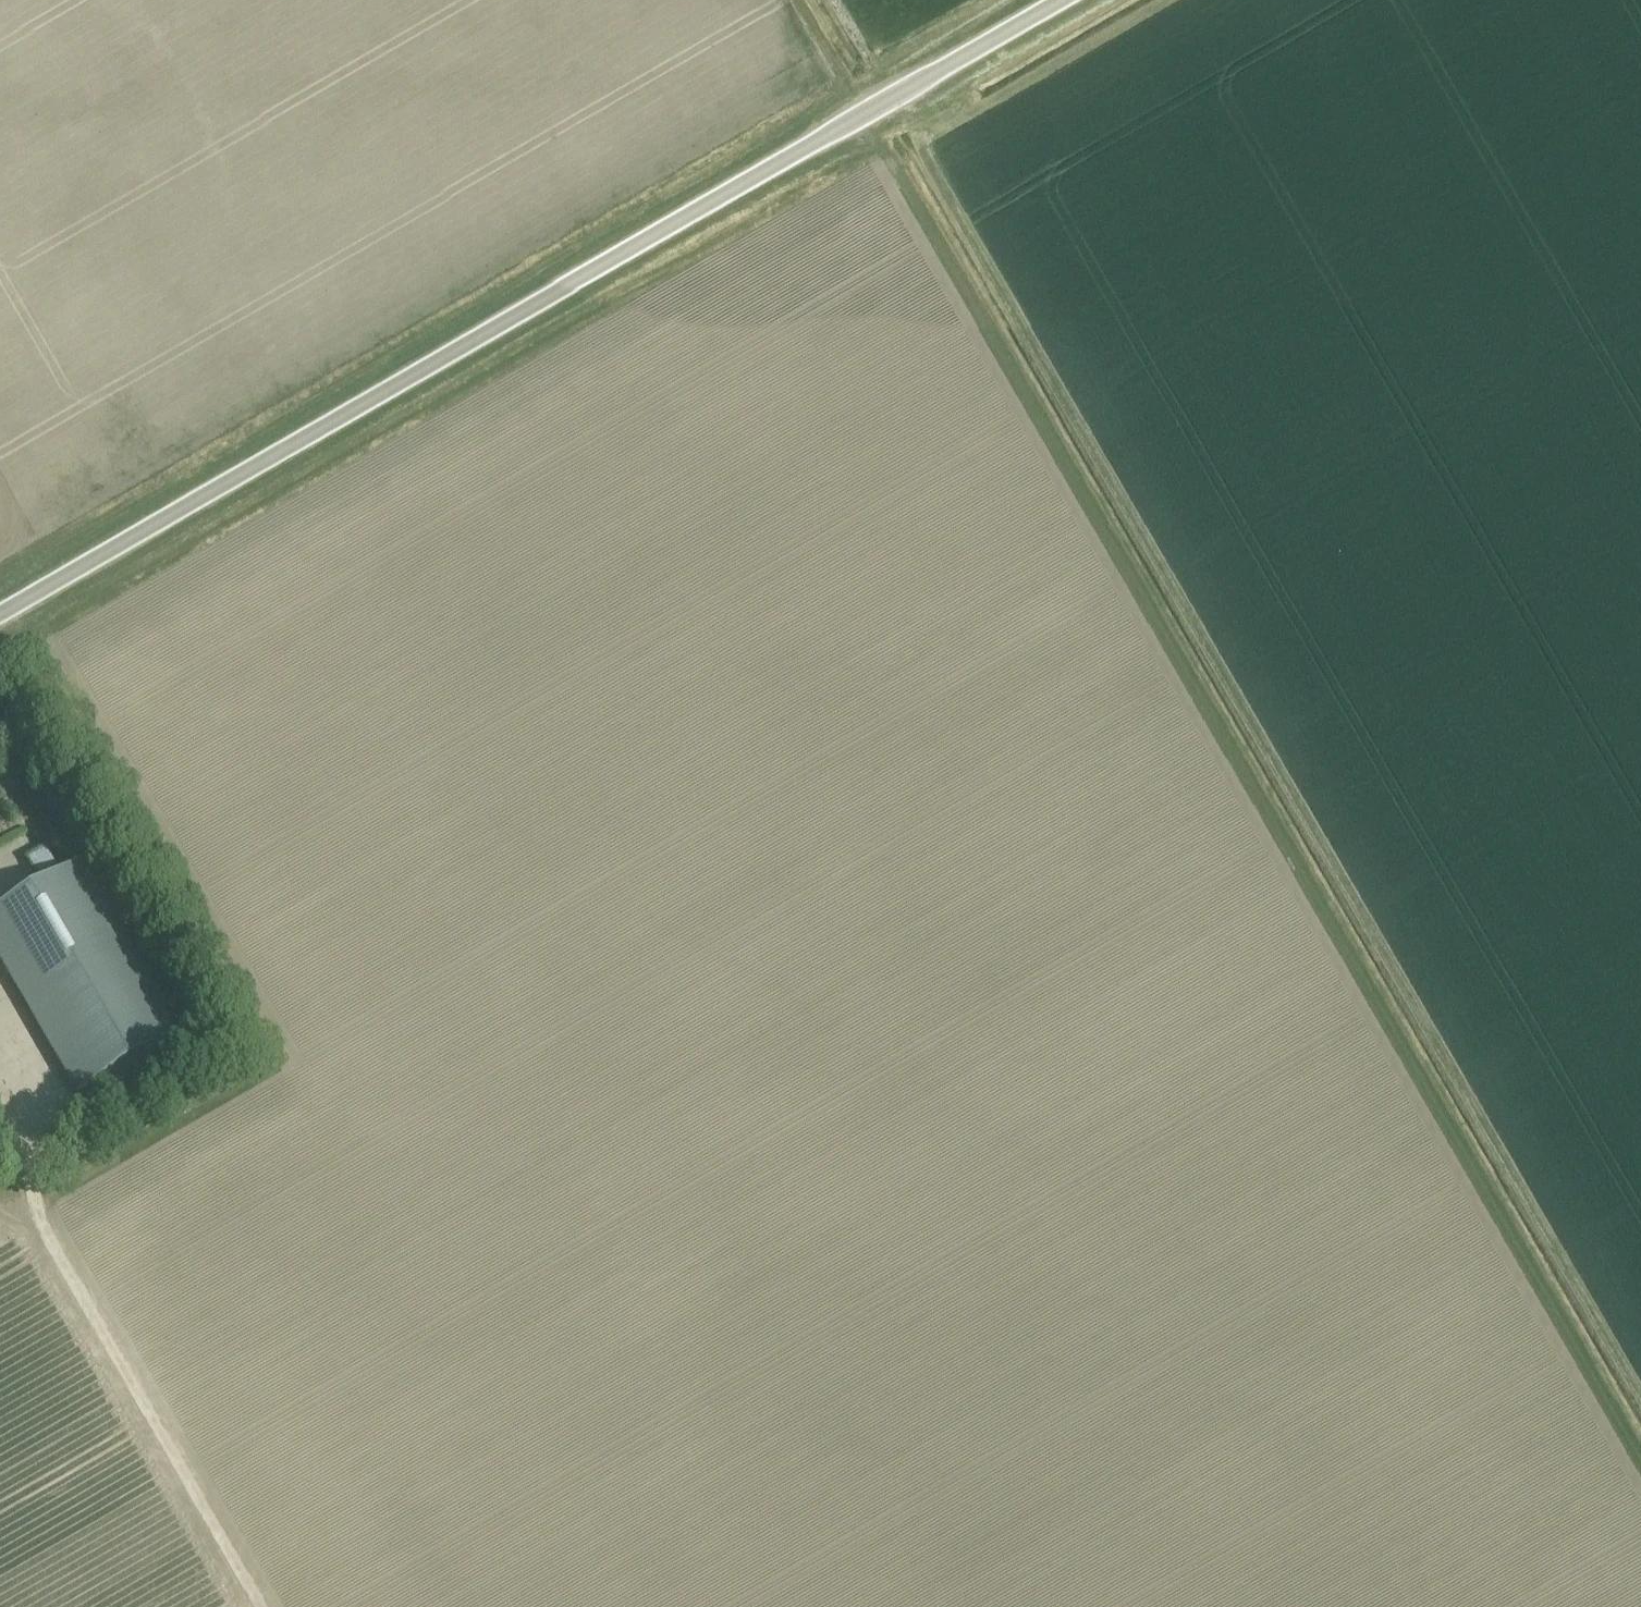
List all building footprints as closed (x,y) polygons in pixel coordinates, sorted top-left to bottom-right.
[(28,861),(46,852),(41,842),(23,850),(28,861)] [(77,1093),(179,1034),(80,863),(0,909),(0,959),(77,1093)]
